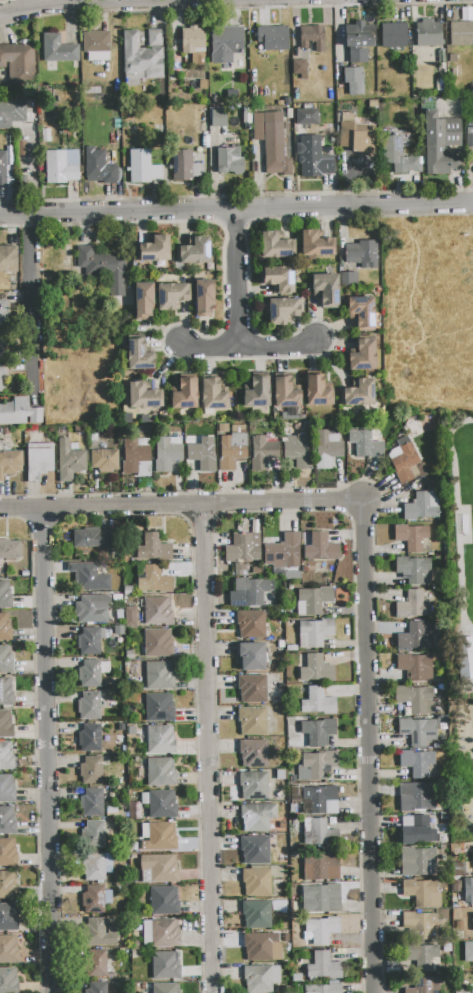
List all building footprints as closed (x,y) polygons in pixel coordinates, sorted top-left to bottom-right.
[(441,23),(441,46),(416,47),(415,35),(416,35),(416,24),(421,23),(421,19),(432,19),(433,23),(441,23)] [(345,26),(354,26),(354,21),(364,20),(364,25),(374,25),(375,47),(366,47),(366,49),(367,49),(367,63),(349,63),(349,47),(345,48),(345,26)] [(450,22),(472,22),(472,46),(450,46),(450,22)] [(381,24),(407,24),(407,47),(381,48),(381,24)] [(181,29),(189,29),(189,26),(196,25),(196,29),(204,29),(204,52),(195,52),(191,53),(181,53),(181,29)] [(256,27),(288,26),(288,51),(262,51),(262,43),(257,43),(256,27)] [(299,27),(332,26),(332,52),(314,52),(314,44),(300,45),(299,27)] [(210,28),(243,27),(243,53),(233,53),(233,63),(211,64),(210,28)] [(123,30),(138,30),(138,48),(145,48),(145,49),(147,49),(147,30),(163,29),(164,78),(138,79),(139,86),(130,86),(130,87),(124,87),(123,30)] [(82,33),(111,32),(111,60),(88,61),(87,52),(83,52),(82,33)] [(42,33),(60,33),(60,45),(79,44),(79,61),(43,62),(42,33)] [(8,68),(0,68),(0,45),(33,45),(33,84),(8,83),(8,68)] [(199,56),(205,57),(203,70),(197,69),(199,56)] [(291,74),(306,74),(307,60),(292,60),(291,74)] [(342,68),(362,67),(362,96),(347,97),(347,84),(343,84),(342,68)] [(439,70),(446,70),(447,87),(440,87),(439,70)] [(11,129),(0,129),(0,102),(26,101),(26,121),(11,122),(11,129)] [(242,106),(251,106),(252,123),(243,123),(242,106)] [(210,109),(228,109),(227,127),(210,127),(210,109)] [(295,109),(317,109),(317,125),(296,125),(295,109)] [(423,111),(436,110),(437,119),(460,117),(461,146),(443,147),(444,154),(450,154),(450,158),(460,157),(460,169),(450,170),(451,175),(426,176),(423,111)] [(282,112),(283,158),(291,158),(291,175),(265,176),(264,140),(253,140),(252,114),(263,113),(263,112),(282,112)] [(341,113),(354,114),(354,121),(354,124),(376,126),(374,157),(349,156),(349,149),(339,149),(341,113)] [(201,135),(209,135),(210,148),(202,148),(201,135)] [(296,143),(300,143),(300,136),(310,135),(310,152),(317,152),(318,163),(325,162),(325,160),(333,159),(333,175),(321,175),(321,177),(318,177),(318,179),(300,180),(299,154),(296,155),(296,143)] [(401,136),(402,157),(420,156),(420,171),(409,172),(409,174),(393,175),(392,165),(384,165),(383,137),(401,136)] [(84,146),(93,146),(93,150),(104,150),(105,166),(117,166),(118,183),(85,183),(84,146)] [(217,148),(240,148),(240,157),(244,157),(244,171),(241,175),(234,175),(234,172),(225,173),(218,174),(217,148)] [(130,150),(150,149),(150,165),(163,165),(163,179),(150,179),(151,182),(131,183),(130,150)] [(45,151),(66,150),(66,151),(79,151),(80,180),(61,181),(61,183),(57,183),(54,183),(54,184),(53,184),(53,183),(48,183),(48,184),(46,184),(45,151)] [(191,150),(192,181),(172,181),(172,150),(191,150)] [(16,185),(0,186),(0,151),(6,151),(6,165),(15,165),(16,185)] [(301,230),(317,229),(317,238),(335,238),(336,256),(315,256),(315,260),(305,261),(305,257),(301,257),(301,230)] [(261,232),(278,231),(278,240),(293,240),(293,257),(277,258),(277,259),(267,259),(267,258),(261,258),(261,232)] [(169,235),(169,261),(139,261),(139,252),(139,243),(153,243),(153,236),(158,236),(158,235),(169,235)] [(209,237),(209,262),(201,263),(201,264),(193,264),(193,263),(190,263),(190,264),(189,264),(188,263),(188,264),(176,264),(176,256),(179,256),(178,246),(192,246),(192,236),(201,236),(201,237),(209,237)] [(344,244),(359,244),(359,240),(377,240),(377,268),(360,268),(360,263),(344,263),(344,244)] [(43,243),(64,243),(64,257),(75,258),(74,277),(61,276),(61,265),(42,265),(43,243)] [(18,271),(0,272),(0,246),(17,246),(18,271)] [(76,246),(92,246),(93,254),(125,253),(126,275),(123,275),(124,297),(108,297),(108,275),(84,275),(84,268),(77,268),(76,246)] [(262,267),(296,267),(296,293),(272,293),(272,285),(263,285),(262,267)] [(340,273),(357,273),(357,287),(341,287),(340,273)] [(311,274),(338,274),(339,304),(320,305),(320,296),(312,296),(312,290),(311,290),(311,274)] [(194,280),(213,279),(214,306),(211,306),(211,317),(195,317),(194,280)] [(134,283),(153,283),(154,309),(152,309),(153,320),(136,320),(134,283)] [(157,284),(190,283),(190,301),(177,301),(175,301),(175,310),(157,311),(157,284)] [(347,297),(374,297),(374,331),(356,331),(356,318),(347,318),(347,297)] [(268,299),(277,299),(277,298),(300,298),(300,317),(288,317),(288,316),(285,316),(286,325),(269,325),(268,299)] [(8,327),(0,327),(0,300),(7,300),(8,327)] [(127,339),(138,339),(138,338),(145,338),(145,353),(153,352),(154,369),(128,370),(128,361),(127,361),(127,354),(128,354),(127,339)] [(357,339),(374,339),(374,370),(349,370),(348,353),(357,353),(357,339)] [(306,375),(316,375),(316,374),(324,374),(324,388),(332,388),(333,405),(306,406),(306,375)] [(269,376),(269,407),(243,407),(242,390),(251,390),(251,376),(269,376)] [(274,377),(285,377),(285,376),(292,376),(292,391),(301,391),(301,407),(275,408),(274,377)] [(196,377),(197,408),(171,408),(170,392),(179,392),(179,390),(178,390),(178,378),(185,377),(185,378),(193,378),(192,377),(196,377)] [(201,379),(219,378),(219,390),(219,392),(227,392),(227,409),(202,409),(201,379)] [(373,379),(374,405),(339,406),(339,388),(357,387),(357,378),(365,378),(365,379),(373,379)] [(163,407),(129,408),(129,382),(145,382),(145,391),(148,391),(148,390),(158,390),(163,390),(163,407)] [(26,424),(0,425),(0,403),(10,403),(10,401),(13,401),(13,397),(28,396),(28,408),(42,408),(42,424),(29,424),(29,417),(26,417),(26,424)] [(228,432),(219,433),(218,424),(227,424),(228,432)] [(246,425),(247,459),(235,460),(235,470),(218,471),(218,457),(220,457),(220,436),(230,436),(230,433),(231,433),(231,425),(246,425)] [(342,433),(343,457),(331,458),(332,469),(316,470),(314,430),(328,430),(328,434),(342,433)] [(348,431),(371,431),(371,442),(385,441),(385,458),(367,458),(367,456),(355,456),(355,443),(348,443),(348,431)] [(283,437),(296,437),(296,435),(312,434),(313,468),(293,469),(292,459),(284,459),(283,437)] [(278,443),(279,459),(267,459),(267,471),(251,471),(251,458),(252,458),(251,436),(265,435),(265,443),(278,443)] [(407,435),(420,463),(409,468),(414,480),(402,486),(386,452),(399,446),(396,440),(407,435)] [(156,438),(182,437),(183,460),(175,460),(175,463),(171,463),(171,471),(155,471),(154,460),(156,460),(156,438)] [(213,437),(214,472),(199,472),(199,461),(187,461),(187,444),(200,444),(199,437),(213,437)] [(58,438),(69,438),(69,451),(86,450),(86,473),(72,473),(72,482),(58,482),(58,438)] [(123,439),(151,439),(151,476),(136,476),(136,474),(122,474),(122,462),(123,462),(123,439)] [(53,449),(54,472),(27,473),(26,449),(53,449)] [(90,450),(119,450),(119,469),(112,469),(112,472),(99,472),(99,470),(97,470),(97,467),(90,467),(90,450)] [(3,482),(0,482),(0,451),(21,451),(21,474),(3,475),(3,482)] [(403,520),(403,504),(412,504),(412,500),(414,500),(414,492),(434,491),(434,494),(438,494),(438,518),(416,518),(416,520),(403,520)] [(394,525),(407,525),(407,527),(428,527),(428,539),(422,539),(422,553),(406,553),(406,542),(394,542),(394,525)] [(73,530),(84,530),(84,528),(99,528),(99,532),(110,532),(110,549),(98,549),(98,547),(73,547),(73,530)] [(137,560),(137,547),(143,547),(143,532),(160,532),(160,544),(171,544),(171,560),(137,560)] [(299,532),(300,546),(299,546),(299,568),(272,568),(272,565),(264,565),(263,545),(280,545),(280,543),(284,543),(283,532),(299,532)] [(339,543),(339,560),(326,560),(326,558),(304,558),(303,546),(311,546),(310,532),(327,532),(327,543),(339,543)] [(237,534),(253,534),(253,548),(260,547),(260,560),(238,560),(238,562),(225,562),(225,546),(237,545),(237,534)] [(21,558),(0,559),(0,539),(10,539),(10,541),(21,541),(21,558)] [(395,558),(408,557),(408,559),(433,559),(433,571),(423,571),(423,586),(407,586),(407,573),(395,573),(395,558)] [(233,562),(233,576),(245,575),(244,562),(233,562)] [(111,590),(77,591),(77,583),(75,583),(75,572),(67,572),(67,563),(97,563),(97,576),(110,575),(111,590)] [(144,565),(160,564),(161,577),(172,576),(173,591),(137,592),(137,579),(144,578),(144,565)] [(285,579),(285,571),(292,571),(292,572),(300,572),(300,579),(285,579)] [(269,579),(269,592),(263,592),(263,605),(245,606),(245,594),(235,595),(234,578),(248,578),(248,580),(269,579)] [(12,608),(0,608),(0,581),(9,581),(9,589),(10,589),(10,595),(12,595),(12,608)] [(123,586),(133,586),(133,595),(123,595),(123,586)] [(298,590),(334,589),(334,603),(321,603),(321,615),(297,616),(297,600),(298,600),(298,590)] [(407,590),(423,589),(424,603),(430,603),(430,615),(409,616),(409,618),(396,618),(395,603),(407,602),(407,590)] [(107,595),(107,623),(78,623),(78,617),(75,617),(75,602),(80,602),(80,595),(107,595)] [(144,597),(170,597),(170,611),(172,611),(173,624),(144,625),(144,597)] [(136,607),(137,627),(125,627),(124,607),(136,607)] [(236,611),(264,611),(265,637),(239,638),(238,625),(236,625),(236,611)] [(1,641),(0,641),(0,613),(9,613),(9,620),(10,627),(12,627),(12,641),(1,641)] [(299,622),(321,621),(321,619),(334,619),(334,635),(326,636),(326,640),(323,640),(323,648),(299,648),(299,622)] [(397,634),(409,634),(408,622),(433,622),(434,648),(424,648),(411,648),(411,651),(397,651),(397,634)] [(123,635),(114,635),(114,626),(123,626),(123,635)] [(100,628),(106,628),(106,639),(100,639),(100,656),(80,657),(79,649),(77,650),(77,636),(79,636),(79,634),(82,634),(82,628),(100,628)] [(144,630),(170,629),(171,643),(173,643),(173,657),(145,658),(144,630)] [(452,639),(472,637),(472,679),(457,681),(452,639)] [(238,644),(265,644),(265,670),(239,670),(239,662),(241,662),(241,657),(238,657),(238,644)] [(14,673),(0,673),(0,646),(9,646),(13,646),(13,652),(11,652),(11,659),(13,659),(14,673)] [(125,651),(133,651),(133,659),(125,659),(125,651)] [(306,654),(322,654),(322,665),(334,665),(334,679),(299,680),(299,668),(306,668),(306,654)] [(396,654),(411,654),(411,656),(430,656),(431,682),(406,682),(406,671),(397,671),(396,654)] [(100,660),(100,688),(81,688),(80,680),(78,680),(78,668),(80,667),(83,667),(83,660),(100,660)] [(146,662),(175,661),(175,689),(146,689),(146,662)] [(237,676),(266,676),(266,688),(265,688),(265,698),(266,698),(266,703),(240,703),(240,690),(238,690),(237,676)] [(14,705),(0,706),(0,678),(9,678),(11,678),(11,684),(12,684),(12,691),(14,691),(14,705)] [(308,686),(324,685),(324,697),(336,697),(336,714),(323,715),(323,713),(301,713),(301,700),(308,700),(308,686)] [(395,687),(411,686),(411,688),(434,688),(434,714),(410,715),(410,703),(395,703),(395,687)] [(284,687),(284,695),(270,695),(270,687),(284,687)] [(99,692),(99,720),(80,720),(80,713),(77,713),(77,700),(79,700),(79,699),(82,699),(82,692),(99,692)] [(145,694),(172,694),(172,707),(174,707),(174,721),(146,721),(145,694)] [(237,708),(266,708),(267,735),(241,736),(240,722),(238,722),(237,708)] [(13,738),(0,738),(0,710),(11,710),(11,724),(13,724),(13,738)] [(394,719),(411,719),(411,720),(437,720),(437,746),(410,747),(410,735),(394,735),(394,719)] [(300,722),(336,721),(336,736),(327,736),(327,747),(324,747),(324,748),(301,748),(300,722)] [(100,724),(100,753),(81,753),(81,746),(78,746),(78,732),(80,732),(80,731),(82,731),(82,725),(100,724)] [(147,726),(173,726),(173,740),(175,740),(175,753),(147,754),(147,726)] [(239,740),(267,740),(268,767),(242,768),(242,760),(241,760),(240,754),(239,754),(239,740)] [(15,769),(0,770),(0,742),(12,742),(12,749),(13,749),(13,756),(14,756),(15,769)] [(298,781),(298,766),(302,766),(302,754),(323,753),(322,751),(337,751),(337,768),(319,768),(319,781),(298,781)] [(399,751),(413,751),(413,752),(434,752),(434,780),(411,780),(411,778),(409,778),(409,768),(399,768),(399,751)] [(84,756),(101,756),(101,784),(82,784),(82,777),(79,777),(79,764),(84,764),(84,756)] [(147,786),(146,758),(174,758),(174,771),(175,771),(175,786),(147,786)] [(239,772),(267,771),(268,799),(242,800),(241,786),(240,786),(239,772)] [(16,801),(0,802),(0,775),(11,775),(13,775),(13,781),(14,788),(15,788),(16,801)] [(399,784),(446,783),(447,809),(413,810),(413,812),(399,812),(399,784)] [(303,815),(302,788),(324,787),(324,786),(337,785),(338,814),(303,815)] [(80,797),(82,797),(82,795),(84,795),(84,789),(103,789),(103,817),(83,817),(83,809),(80,809),(80,797)] [(148,791),(174,791),(174,797),(175,797),(175,804),(177,804),(177,817),(149,818),(149,804),(142,804),(141,793),(148,793),(148,791)] [(241,804),(276,804),(276,819),(270,819),(270,832),(243,832),(242,818),(241,818),(241,804)] [(16,834),(0,835),(0,807),(15,806),(15,820),(16,820),(16,834)] [(106,816),(106,808),(120,808),(120,816),(106,816)] [(400,828),(413,828),(413,815),(429,815),(429,829),(436,829),(436,842),(429,842),(415,842),(415,844),(401,844),(400,828)] [(326,818),(327,845),(304,845),(303,817),(312,817),(312,818),(326,818)] [(86,821),(104,821),(104,836),(105,836),(105,848),(81,848),(81,829),(84,829),(84,828),(86,828),(86,821)] [(177,851),(141,851),(141,841),(148,841),(148,838),(141,838),(141,824),(148,824),(148,823),(175,823),(175,836),(177,836),(177,851)] [(240,837),(270,836),(270,864),(243,865),(243,851),(241,851),(240,837)] [(17,867),(0,867),(0,839),(15,839),(15,847),(16,847),(16,853),(17,853),(17,867)] [(436,849),(436,876),(401,876),(401,847),(414,847),(414,849),(436,849)] [(304,883),(303,854),(326,853),(326,852),(339,851),(340,881),(304,883)] [(105,853),(106,881),(85,881),(85,875),(82,875),(81,862),(84,862),(84,860),(87,860),(86,853),(105,853)] [(140,856),(176,855),(176,869),(179,869),(179,882),(142,883),(142,871),(141,871),(140,856)] [(242,869),(271,869),(271,896),(245,896),(245,889),(244,889),(244,883),(242,883),(242,869)] [(14,899),(0,899),(0,872),(14,872),(14,899)] [(463,878),(472,878),(472,904),(469,904),(469,902),(464,902),(463,878)] [(437,881),(437,892),(441,892),(441,907),(414,908),(414,898),(402,898),(401,880),(415,880),(415,882),(437,881)] [(451,893),(451,881),(460,881),(460,892),(451,893)] [(340,912),(303,914),(302,886),(327,885),(327,884),(339,883),(340,912)] [(81,894),(84,894),(84,892),(87,892),(86,886),(104,886),(105,913),(85,914),(84,907),(82,907),(81,894)] [(150,888),(177,887),(177,901),(179,900),(179,914),(151,915),(150,888)] [(241,901),(271,901),(271,929),(245,929),(244,921),(244,915),(242,915),(241,901)] [(18,931),(0,931),(0,903),(15,903),(15,917),(18,917),(18,931)] [(433,913),(434,940),(421,940),(421,936),(402,937),(401,912),(416,912),(416,914),(433,913)] [(305,920),(327,919),(327,917),(340,917),(340,934),(328,934),(328,945),(306,946),(305,920)] [(116,944),(85,945),(85,938),(82,938),(82,926),(84,926),(84,925),(87,925),(87,918),(105,918),(105,926),(116,926),(116,944)] [(142,921),(151,921),(151,920),(178,919),(178,934),(176,934),(177,947),(152,948),(152,947),(143,947),(142,921)] [(243,934),(278,933),(278,941),(281,941),(281,962),(245,962),(245,948),(243,948),(243,934)] [(19,963),(0,963),(0,936),(17,936),(17,949),(19,949),(19,963)] [(464,942),(472,942),(472,961),(464,962),(464,942)] [(434,946),(434,956),(438,956),(439,965),(435,965),(435,972),(417,973),(417,967),(416,967),(416,961),(403,961),(403,947),(434,946)] [(84,958),(86,958),(86,957),(88,957),(88,950),(106,950),(107,977),(86,978),(86,972),(85,972),(84,958)] [(313,951),(329,951),(329,962),(342,962),(342,978),(328,979),(328,977),(307,977),(306,965),(314,964),(313,951)] [(152,952),(178,952),(178,965),(182,964),(183,978),(153,979),(152,952)] [(272,984),(272,992),(246,992),(245,980),(243,980),(243,966),(272,966),(281,966),(281,984),(272,984)] [(19,981),(20,992),(0,992),(0,969),(14,968),(14,969),(16,969),(16,975),(17,975),(18,981),(19,981)] [(439,976),(439,992),(404,992),(404,989),(414,989),(413,977),(439,976)] [(107,982),(107,992),(84,992),(84,990),(88,990),(88,983),(107,982)] [(342,983),(342,992),(305,992),(304,986),(328,985),(328,983),(342,983)] [(179,984),(179,992),(152,992),(152,984),(179,984)]
